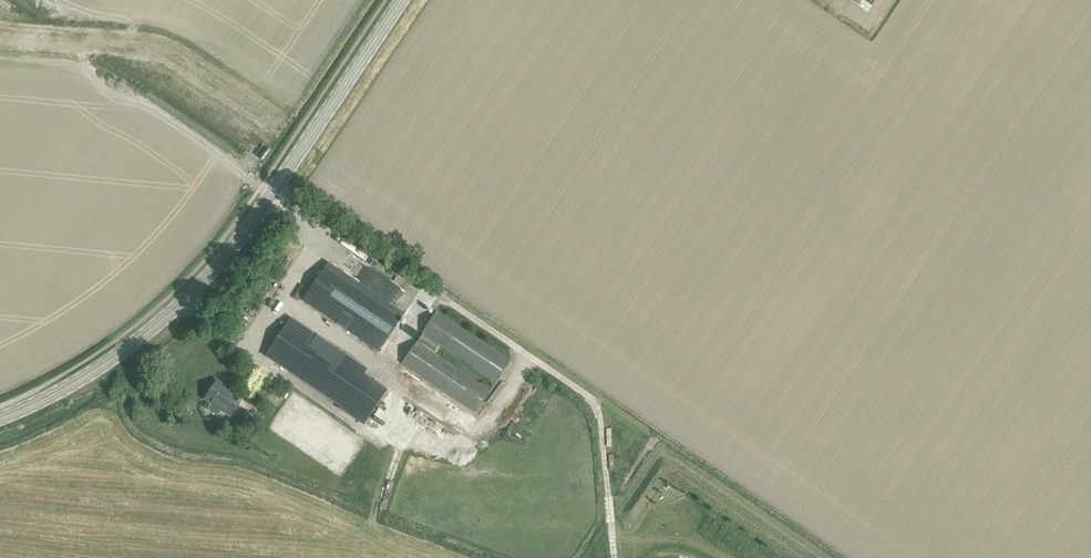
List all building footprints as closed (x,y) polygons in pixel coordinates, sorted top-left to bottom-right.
[(291,240),(284,252),(289,256),(297,243),(291,240)] [(378,351),(403,314),(328,263),(303,300),(378,351)] [(495,382),(509,362),(435,312),(421,333),(495,382)] [(291,318),(266,355),(341,406),(344,401),(363,373),(366,369),(291,318)] [(475,412),(489,391),(415,342),(401,363),(475,412)] [(352,347),(348,353),(362,363),(366,358),(352,347)] [(397,393),(407,375),(400,372),(390,389),(397,393)] [(229,416),(242,398),(217,381),(205,399),(229,416)]
